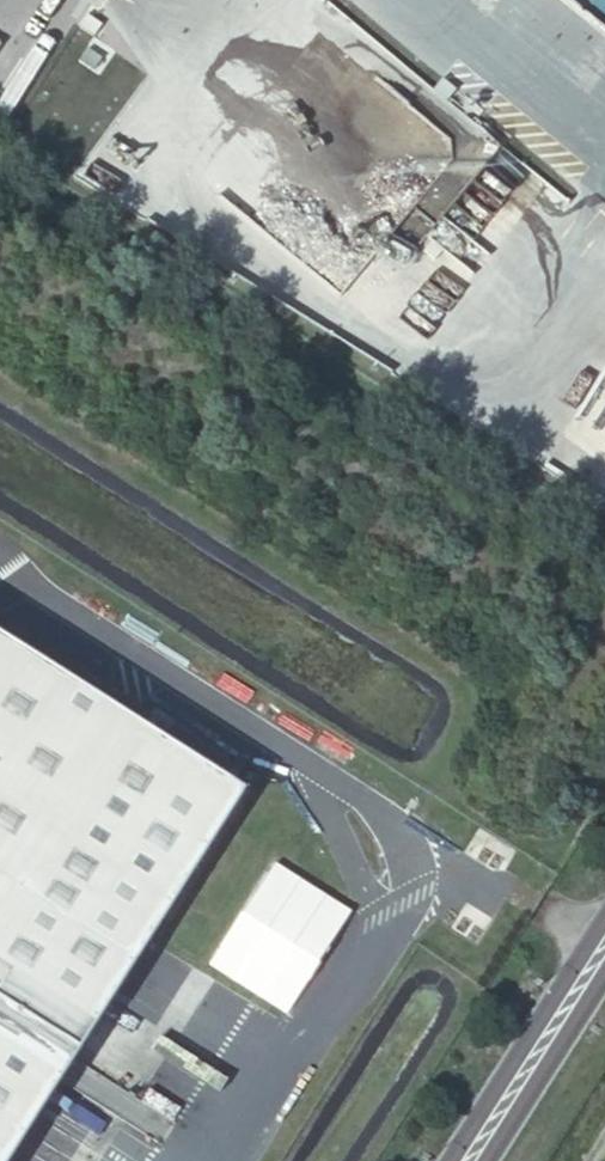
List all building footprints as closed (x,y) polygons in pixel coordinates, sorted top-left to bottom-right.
[(243,797),(243,796),(243,795),(244,794),(243,793),(243,792),(242,792),(0,638),(0,1160),(11,1160),(243,797)] [(290,1017),(354,912),(276,864),(211,970),(290,1017)]
